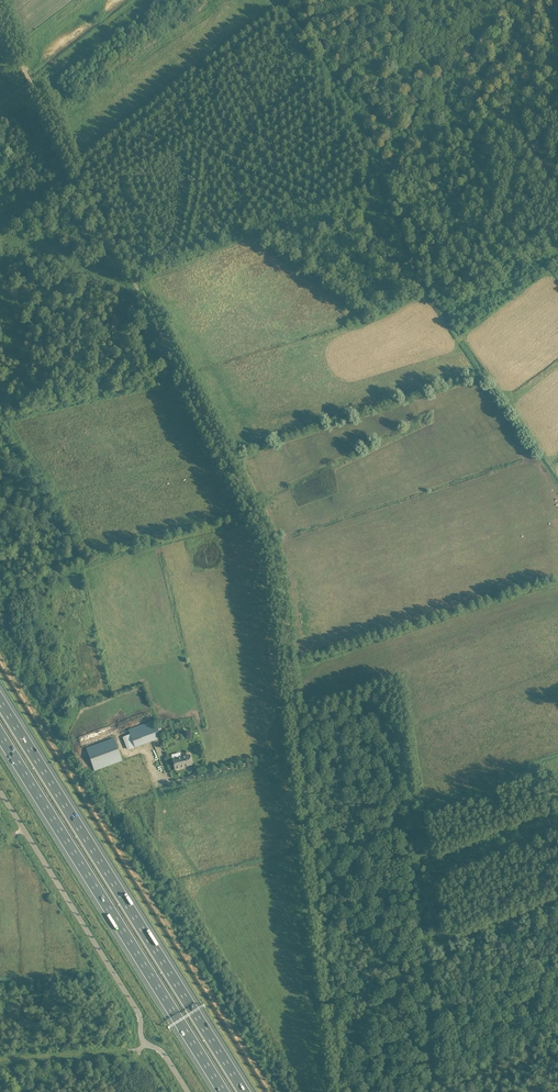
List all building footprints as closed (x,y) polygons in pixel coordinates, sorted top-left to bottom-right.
[(161,737),(155,723),(154,720),(128,729),(129,732),(123,735),(124,736),(123,736),(128,749),(161,737)] [(117,765),(116,762),(122,760),(114,738),(86,748),(94,771),(108,766),(109,768),(117,765)] [(181,767),(192,764),(190,755),(172,759),(175,769),(181,768),(181,767)]
